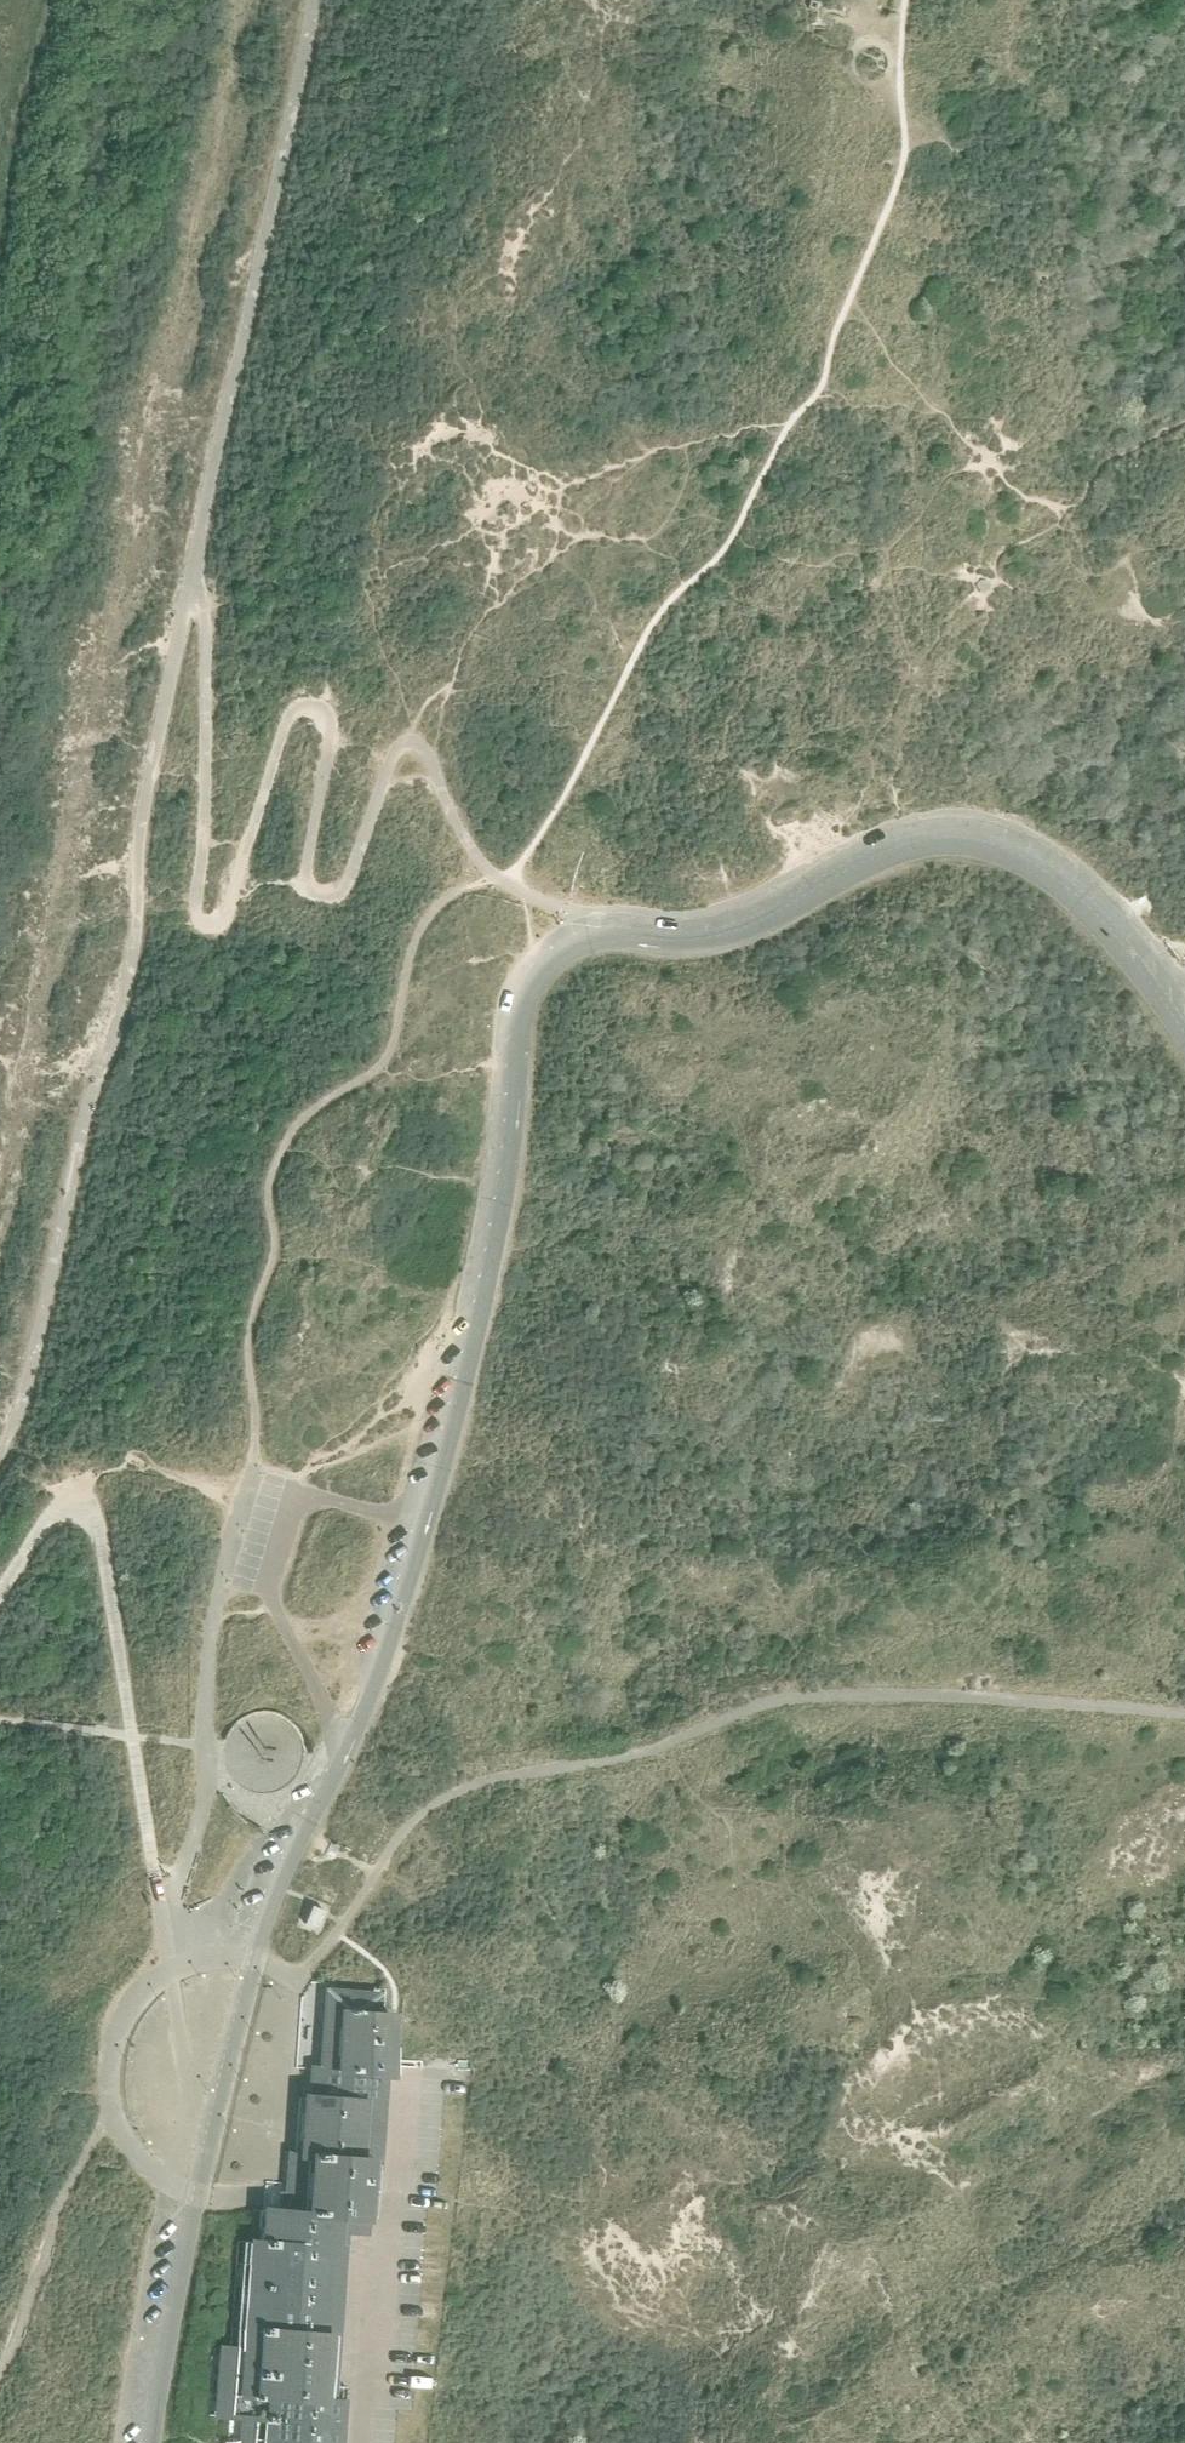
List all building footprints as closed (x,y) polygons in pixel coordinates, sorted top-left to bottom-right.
[(821,2),(811,1),(810,10),(819,12),(821,2)] [(1037,276),(1037,280),(1039,283),(1044,283),(1047,281),(1047,276),(1044,273),(1040,273),(1037,276)] [(989,340),(988,350),(1002,352),(1006,350),(1006,346),(1004,342),(989,340)] [(1134,437),(1133,547),(1184,548),(1184,438),(1134,437)] [(986,587),(986,582),(982,580),(978,582),(978,587),(982,589),(986,587)] [(311,1906),(304,1923),(317,1928),(323,1911),(311,1906)] [(346,2385),(334,2384),(345,2232),(366,2234),(371,2168),(378,2168),(385,2074),(386,2074),(387,2064),(391,2014),(384,2014),(376,2013),(378,1994),(328,1990),(325,2040),(330,2041),(328,2068),(318,2067),(311,2168),(301,2167),(299,2196),(281,2195),(280,2211),(270,2210),(269,2226),(261,2225),(260,2241),(255,2241),(247,2350),(250,2350),(245,2417),(254,2418),(252,2442),(341,2442),(346,2385)] [(839,2004),(835,2014),(846,2018),(850,2008),(839,2004)] [(1014,2216),(1013,2226),(1028,2226),(1029,2217),(1014,2216)] [(913,2363),(909,2365),(915,2379),(920,2377),(913,2363)]
